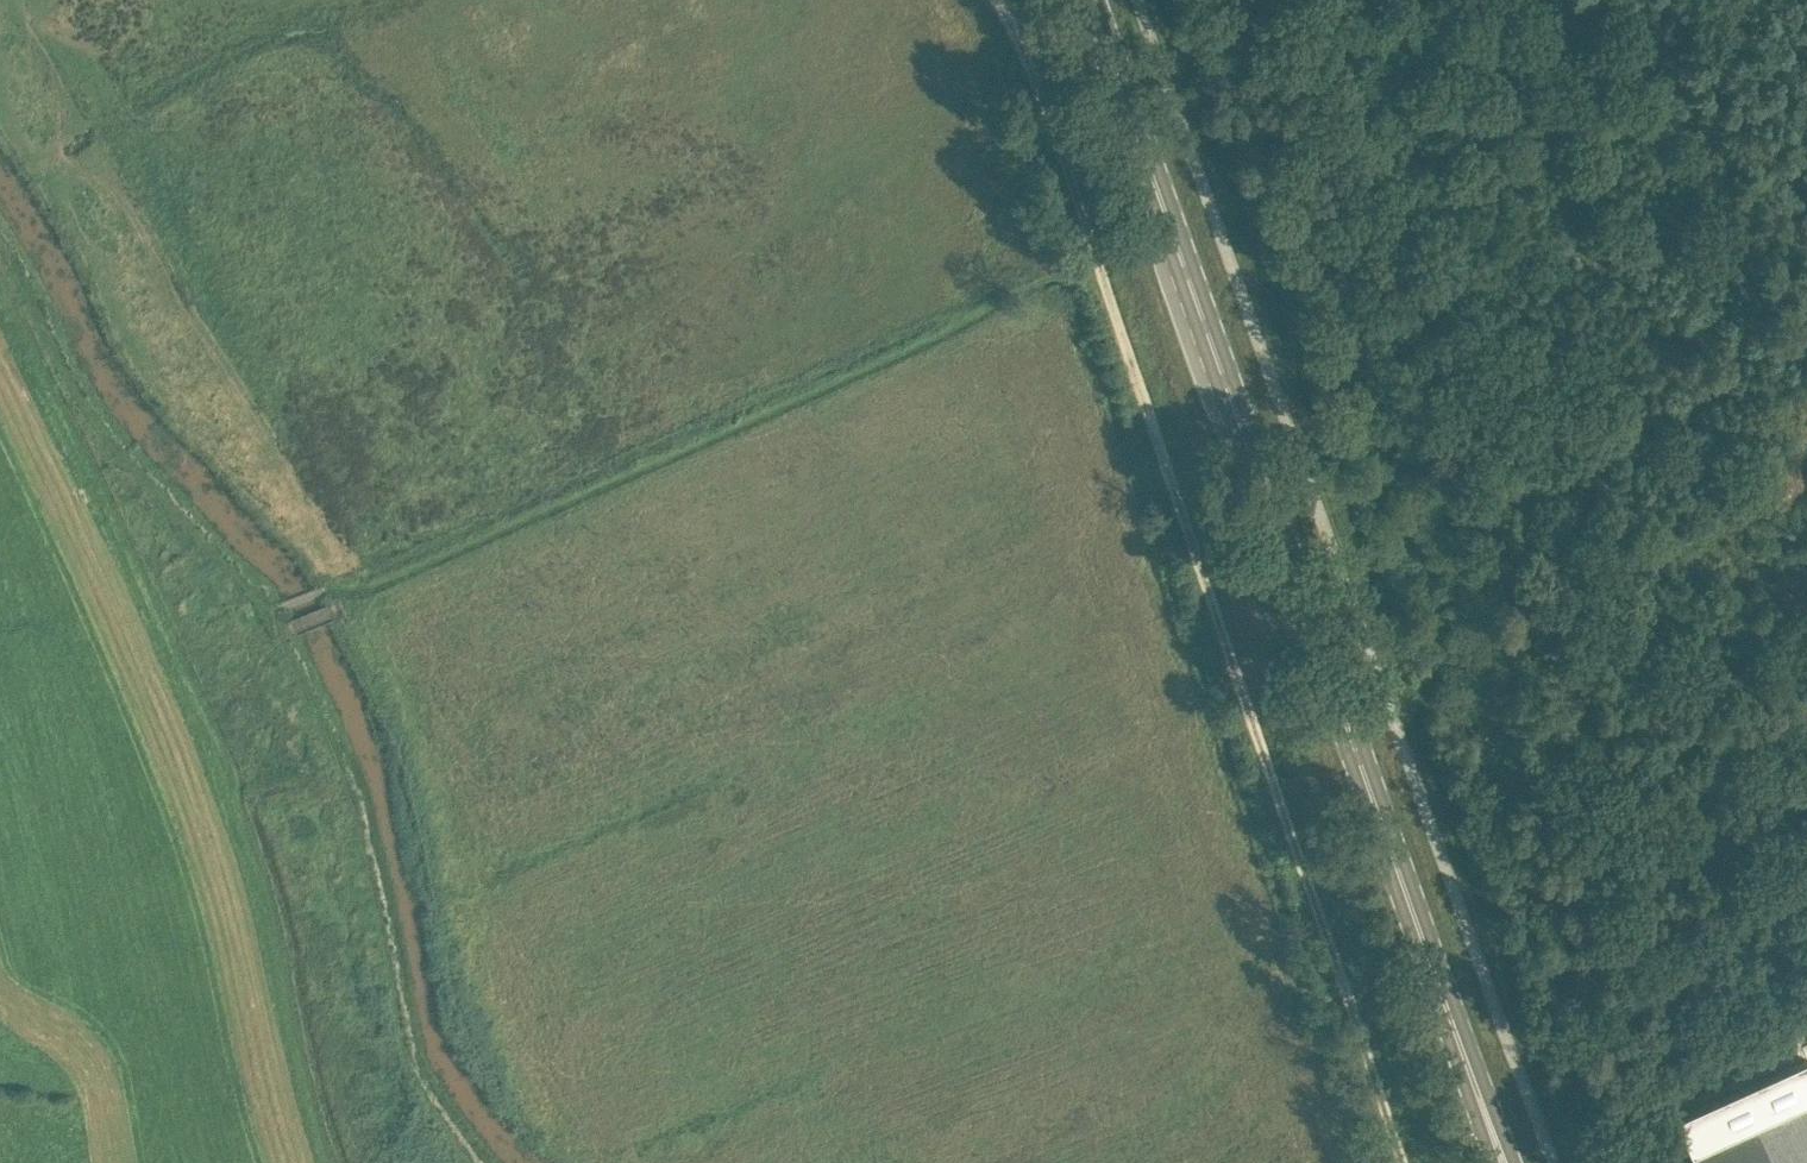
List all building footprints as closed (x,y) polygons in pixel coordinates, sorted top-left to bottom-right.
[(1697,1162),(1806,1162),(1806,1102),(1693,1154),(1697,1162)]
